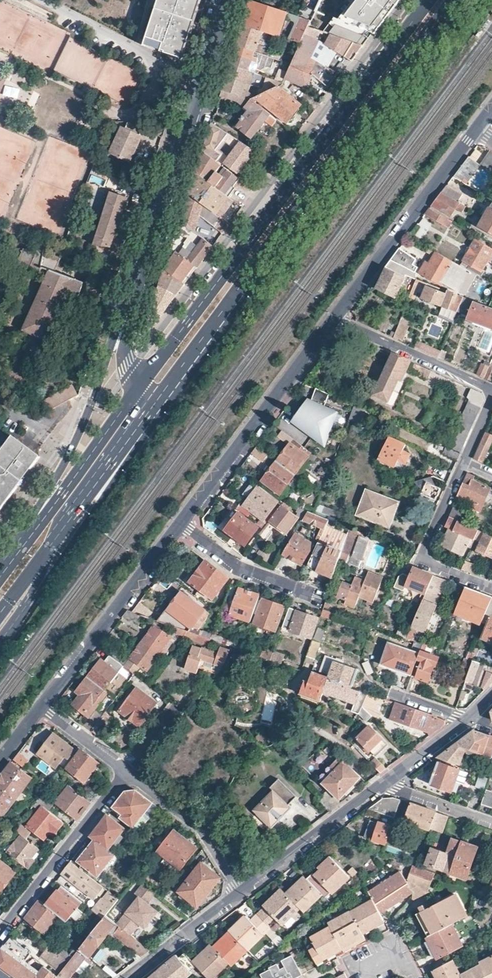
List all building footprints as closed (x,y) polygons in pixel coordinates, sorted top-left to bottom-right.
[(145,43),(162,50),(164,45),(184,53),(202,0),(159,0),(145,43)] [(253,0),(250,0),(246,13),(243,24),(272,33),(277,35),(280,27),(290,30),(287,38),(299,42),(304,32),(309,19),(296,14),(253,0)] [(318,0),(302,0),(296,14),(309,19),(318,0)] [(319,35),(352,43),(362,45),(383,18),(378,15),(389,0),(346,0),(319,35)] [(383,18),(389,9),(394,3),(390,0),(389,0),(378,15),(383,18)] [(272,33),(243,24),(240,32),(236,44),(254,50),(259,52),(269,55),(270,52),(268,51),(269,48),(267,47),(272,33)] [(334,55),(341,58),(352,43),(319,35),(304,32),(299,42),(314,48),(316,42),(323,45),(321,50),(334,55)] [(314,48),(299,42),(290,62),(289,64),(309,77),(310,77),(326,87),(337,73),(325,68),(308,61),(314,48)] [(234,49),(233,53),(250,59),(249,61),(255,64),(258,56),(252,55),(254,50),(236,44),(234,49)] [(314,48),(308,61),(325,68),(334,55),(321,50),(314,48)] [(232,57),(229,64),(254,72),(255,73),(259,61),(264,62),(264,60),(267,61),(269,55),(259,52),(258,56),(255,64),(249,61),(250,59),(233,53),(232,57)] [(5,76),(9,68),(0,64),(0,74),(5,76)] [(228,70),(226,76),(250,84),(254,72),(229,64),(228,70)] [(289,64),(283,77),(302,89),(309,77),(289,64)] [(10,79),(5,76),(0,74),(0,79),(5,81),(0,90),(0,101),(10,79)] [(250,84),(226,76),(222,89),(241,95),(242,93),(246,95),(250,84)] [(281,81),(264,76),(260,87),(267,89),(270,88),(275,86),(281,83),(281,81)] [(270,88),(267,89),(250,97),(263,108),(274,117),(276,115),(286,123),(299,105),(289,97),(275,86),(270,88)] [(247,108),(234,124),(249,137),(264,120),(269,124),(274,117),(263,108),(250,97),(243,105),(247,108)] [(204,141),(201,150),(215,161),(220,154),(217,152),(214,150),(228,132),(211,121),(208,129),(204,141)] [(143,130),(129,124),(126,131),(122,130),(111,155),(131,164),(142,138),(140,138),(143,130)] [(228,132),(214,150),(217,152),(225,141),(234,149),(240,141),(228,132)] [(254,150),(240,141),(223,163),(236,173),(254,150)] [(197,164),(195,170),(211,183),(224,168),(218,162),(215,161),(201,150),(200,154),(197,164)] [(480,165),(491,174),(491,151),(480,165)] [(463,163),(453,176),(466,184),(480,165),(468,156),(463,163)] [(224,168),(211,183),(228,196),(235,187),(232,184),(237,177),(224,168)] [(110,182),(113,175),(100,169),(97,176),(110,182)] [(215,213),(222,205),(228,196),(211,183),(195,170),(192,179),(188,192),(199,201),(208,208),(215,213)] [(462,193),(447,185),(441,192),(458,201),(462,193)] [(491,199),(491,188),(487,185),(483,193),(491,199)] [(111,192),(100,228),(117,233),(122,219),(130,221),(133,211),(125,209),(128,198),(111,192)] [(199,201),(188,192),(184,205),(179,220),(193,231),(198,216),(220,233),(225,228),(228,223),(222,219),(219,216),(215,213),(208,208),(199,201)] [(463,211),(466,206),(458,201),(441,192),(435,201),(432,205),(451,216),(455,207),(463,211)] [(233,200),(228,196),(222,205),(215,213),(220,216),(233,200)] [(448,227),(452,220),(430,207),(425,213),(448,227)] [(484,216),(479,226),(491,234),(491,220),(484,216)] [(169,252),(163,268),(180,281),(191,267),(193,264),(196,266),(204,256),(212,245),(193,231),(179,220),(175,233),(169,252)] [(117,233),(100,228),(94,245),(109,247),(121,251),(126,236),(117,233)] [(474,240),(463,261),(481,271),(488,260),(491,263),(491,248),(474,240)] [(2,245),(2,248),(2,252),(18,254),(18,247),(2,245)] [(41,274),(45,254),(44,252),(44,251),(44,250),(43,250),(42,249),(25,248),(19,264),(28,268),(31,267),(32,267),(33,268),(41,274)] [(473,273),(437,253),(431,265),(427,263),(421,273),(441,284),(443,284),(451,288),(453,288),(459,291),(468,274),(472,276),(473,273)] [(55,271),(61,256),(45,254),(41,274),(47,277),(45,282),(69,293),(78,297),(85,281),(55,271)] [(390,260),(385,267),(405,276),(405,274),(415,278),(415,273),(390,260)] [(183,283),(163,268),(161,275),(158,284),(174,296),(178,289),(183,283)] [(405,276),(387,268),(378,289),(396,297),(405,276)] [(419,298),(425,283),(416,279),(410,294),(419,298)] [(69,293),(45,282),(31,314),(55,324),(66,300),(69,293)] [(463,296),(427,283),(422,297),(458,310),(463,296)] [(174,296),(158,284),(153,299),(146,320),(142,334),(144,335),(159,315),(174,296)] [(463,296),(458,310),(464,312),(466,307),(471,308),(469,314),(467,317),(491,327),(491,309),(473,302),(474,300),(463,296)] [(55,324),(31,314),(24,329),(33,332),(44,337),(49,339),(55,324)] [(408,326),(399,323),(394,337),(403,341),(408,326)] [(44,337),(33,332),(27,345),(38,350),(44,337)] [(410,361),(393,353),(374,395),(388,401),(398,378),(401,380),(410,361)] [(83,359),(82,361),(81,366),(88,368),(90,361),(85,360),(83,359)] [(491,380),(491,378),(491,361),(490,360),(489,364),(483,377),(491,380)] [(477,374),(483,377),(489,364),(482,362),(477,374)] [(430,371),(413,364),(410,370),(415,372),(414,374),(425,380),(430,371)] [(72,385),(78,395),(80,394),(88,368),(81,366),(72,385)] [(78,395),(72,385),(44,400),(49,411),(61,404),(69,400),(78,395)] [(330,393),(317,387),(311,400),(309,405),(299,428),(325,447),(338,411),(325,405),(330,393)] [(481,392),(471,388),(467,398),(467,401),(448,446),(460,451),(483,399),(481,392)] [(309,405),(311,400),(308,398),(291,422),(299,428),(309,405)] [(360,406),(355,404),(352,414),(356,416),(360,406)] [(317,456),(282,430),(277,436),(289,445),(277,460),(295,474),(307,457),(313,461),(317,456)] [(23,478),(19,475),(25,466),(29,469),(38,457),(34,454),(17,442),(10,437),(0,451),(0,509),(23,478)] [(386,444),(382,442),(375,457),(397,467),(401,459),(409,463),(414,453),(408,450),(410,446),(389,437),(386,444)] [(480,443),(474,458),(478,460),(483,462),(489,447),(480,443)] [(268,454),(257,445),(251,452),(263,461),(268,454)] [(448,446),(446,445),(442,456),(456,462),(458,456),(460,451),(448,446)] [(295,474),(277,461),(263,480),(280,493),(295,474)] [(26,473),(29,469),(25,466),(19,475),(23,478),(26,473)] [(474,476),(467,473),(459,492),(457,495),(470,501),(468,505),(474,508),(476,503),(482,506),(490,489),(472,481),(474,476)] [(442,486),(427,480),(423,490),(426,492),(425,495),(430,498),(432,494),(437,497),(442,486)] [(241,502),(236,508),(249,517),(253,511),(268,522),(281,505),(277,502),(277,501),(257,486),(244,504),(241,502)] [(395,503),(362,489),(353,511),(387,525),(395,503)] [(486,507),(491,495),(491,490),(490,489),(482,506),(486,507)] [(299,518),(281,505),(268,523),(264,528),(259,535),(266,541),(277,526),(287,533),(299,518)] [(467,514),(452,507),(452,509),(449,516),(464,523),(467,514)] [(313,513),(308,511),(303,520),(324,528),(328,519),(313,513)] [(258,528),(238,512),(225,529),(245,545),(255,532),(259,535),(264,528),(260,526),(258,528)] [(464,523),(449,516),(444,526),(449,528),(441,546),(462,554),(470,538),(474,539),(477,533),(478,529),(464,523)] [(478,529),(477,533),(482,535),(477,548),(491,556),(491,536),(478,529)] [(341,554),(338,561),(346,564),(347,560),(359,564),(368,540),(348,532),(343,548),(341,554)] [(313,548),(293,536),(282,556),(302,568),(313,548)] [(343,548),(320,537),(318,542),(341,554),(343,548)] [(341,554),(318,542),(308,565),(334,573),(338,561),(341,554)] [(214,566),(206,560),(189,582),(212,599),(228,577),(214,566)] [(475,564),(465,561),(461,569),(471,573),(475,564)] [(422,570),(413,567),(406,586),(425,593),(433,574),(422,570)] [(352,584),(343,581),(337,596),(346,600),(344,604),(354,608),(359,597),(373,603),(383,577),(369,571),(365,580),(355,576),(352,584)] [(447,579),(433,574),(425,593),(423,599),(406,637),(410,638),(414,629),(424,633),(436,605),(431,604),(438,588),(442,589),(447,579)] [(259,595),(230,585),(221,610),(250,620),(259,595)] [(406,586),(404,592),(423,599),(425,593),(406,586)] [(476,591),(466,587),(455,612),(481,622),(491,597),(476,591)] [(205,609),(181,592),(159,621),(189,631),(211,639),(213,633),(192,626),(205,609)] [(491,597),(485,613),(491,616),(483,638),(491,642),(491,597)] [(138,607),(153,614),(157,605),(142,598),(138,607)] [(285,606),(263,599),(255,623),(276,631),(285,606)] [(317,617),(289,607),(281,627),(310,637),(317,617)] [(334,612),(322,608),(321,611),(320,615),(331,619),(334,612)] [(127,610),(122,616),(136,621),(139,614),(132,611),(127,610)] [(155,625),(143,641),(161,655),(162,654),(160,652),(171,637),(155,625)] [(314,638),(321,641),(326,631),(319,628),(314,638)] [(211,639),(189,631),(184,637),(206,645),(207,642),(209,643),(211,639)] [(319,641),(312,638),(304,659),(312,662),(319,641)] [(192,644),(184,668),(196,673),(201,659),(222,667),(229,651),(221,648),(222,643),(212,639),(208,649),(192,644)] [(116,649),(111,656),(124,666),(134,674),(141,665),(147,669),(157,655),(159,657),(161,655),(143,641),(129,659),(116,649)] [(418,651),(388,641),(382,659),(389,661),(388,666),(410,674),(418,651)] [(426,644),(422,642),(411,674),(415,675),(416,677),(428,681),(434,665),(436,665),(439,656),(424,651),(426,644)] [(273,652),(263,649),(261,656),(270,659),(273,652)] [(273,652),(270,659),(281,663),(283,656),(273,652)] [(324,655),(318,674),(350,685),(356,668),(333,661),(334,658),(324,655)] [(472,660),(464,657),(460,671),(467,674),(472,660)] [(101,659),(88,677),(105,690),(118,673),(101,659)] [(472,660),(467,674),(465,679),(481,685),(487,670),(491,672),(491,666),(472,660)] [(134,674),(124,666),(120,671),(130,679),(134,674)] [(318,674),(311,671),(308,684),(303,683),(299,695),(320,702),(323,693),(345,701),(346,699),(355,702),(352,711),(361,714),(362,709),(368,693),(350,685),(318,674)] [(105,690),(88,677),(76,692),(81,695),(73,706),(86,715),(105,690)] [(156,702),(137,688),(120,710),(139,725),(156,702)] [(102,694),(112,702),(116,698),(105,690),(102,694)] [(379,697),(368,693),(362,709),(372,717),(379,697)] [(444,719),(395,702),(390,718),(427,731),(429,725),(438,728),(444,724),(444,719)] [(96,709),(84,724),(91,729),(103,714),(96,709)] [(362,709),(361,714),(360,715),(368,723),(373,718),(372,717),(362,709)] [(103,714),(91,729),(98,735),(112,717),(105,712),(103,714)] [(387,742),(369,725),(358,736),(362,740),(359,743),(368,752),(371,749),(375,754),(387,742)] [(491,736),(473,729),(455,743),(437,756),(460,764),(464,752),(469,749),(491,757),(491,736)] [(76,750),(54,733),(38,754),(57,767),(65,755),(70,758),(76,750)] [(70,758),(64,765),(84,781),(99,761),(93,757),(79,746),(76,750),(70,758)] [(18,753),(13,759),(24,767),(28,760),(18,753)] [(361,776),(342,757),(320,781),(340,799),(361,776)] [(378,758),(372,763),(381,772),(386,767),(378,758)] [(13,764),(11,762),(3,773),(5,775),(13,764)] [(459,769),(438,762),(430,783),(451,791),(459,769)] [(0,776),(0,785),(16,798),(32,778),(13,764),(5,775),(3,773),(2,774),(0,776)] [(91,801),(69,784),(56,801),(77,819),(91,801)] [(16,798),(0,785),(0,819),(16,798)] [(486,788),(483,796),(491,799),(491,790),(486,788)] [(114,805),(113,806),(126,815),(124,818),(140,831),(158,807),(149,800),(136,789),(125,790),(114,805)] [(291,807),(272,789),(254,809),(272,826),(291,807)] [(341,802),(327,789),(318,799),(330,810),(341,802)] [(54,801),(43,792),(37,800),(44,805),(48,809),(54,801)] [(374,803),(368,808),(396,818),(402,799),(395,796),(382,797),(374,803)] [(483,796),(481,803),(491,807),(491,799),(483,796)] [(415,804),(409,802),(404,816),(414,820),(414,823),(430,828),(432,822),(436,811),(415,804)] [(48,809),(44,805),(28,825),(44,838),(54,827),(58,830),(64,821),(48,809)] [(443,813),(436,811),(432,822),(439,825),(443,813)] [(97,827),(91,835),(95,839),(108,849),(125,828),(107,814),(97,827)] [(377,823),(370,820),(364,837),(386,845),(393,826),(378,821),(377,823)] [(26,828),(19,822),(14,829),(21,834),(26,828)] [(197,847),(174,828),(157,850),(179,868),(197,847)] [(13,837),(8,843),(11,846),(7,850),(28,867),(35,859),(32,857),(39,848),(21,834),(17,840),(13,837)] [(446,853),(431,847),(426,863),(450,871),(461,840),(452,838),(446,853)] [(95,839),(79,860),(98,875),(115,854),(108,849),(95,839)] [(461,840),(450,871),(467,878),(478,847),(461,840)] [(429,848),(424,846),(417,866),(422,868),(429,848)] [(347,880),(327,858),(306,878),(321,893),(328,900),(347,880)] [(0,860),(0,891),(15,871),(0,860)] [(104,887),(71,860),(62,872),(95,899),(104,887)] [(197,903),(218,876),(201,863),(181,889),(197,903)] [(417,866),(413,864),(408,879),(427,892),(435,873),(422,868),(417,866)] [(402,873),(368,890),(373,900),(383,919),(417,901),(402,873)] [(303,875),(286,892),(300,907),(303,910),(321,893),(306,878),(303,875)] [(143,881),(134,893),(146,902),(155,891),(143,881)] [(82,902),(61,885),(46,905),(58,915),(67,922),(82,902)] [(266,908),(259,915),(266,922),(274,915),(282,924),(300,907),(286,892),(283,888),(265,906),(266,908)] [(108,891),(93,911),(96,914),(103,919),(106,915),(119,899),(108,891)] [(134,893),(113,921),(129,933),(139,922),(145,926),(157,910),(146,902),(134,893)] [(449,897),(421,911),(432,933),(444,926),(460,918),(449,897)] [(28,915),(26,917),(44,932),(58,915),(46,905),(40,899),(28,915)] [(373,900),(351,911),(362,934),(385,921),(383,919),(373,900)] [(350,910),(328,921),(330,927),(342,949),(364,938),(362,934),(351,911),(350,910)] [(96,914),(81,933),(87,939),(103,919),(96,914)] [(87,939),(78,950),(86,956),(87,957),(108,930),(141,955),(149,949),(129,933),(113,921),(106,915),(103,919),(87,939)] [(247,917),(231,932),(249,950),(265,935),(259,929),(266,922),(259,915),(252,921),(247,917)] [(432,933),(422,938),(434,960),(456,948),(444,926),(432,933)] [(330,927),(304,939),(316,962),(342,949),(330,927)] [(231,932),(215,948),(229,963),(233,966),(249,950),(231,932)] [(0,950),(0,965),(17,977),(56,977),(42,967),(38,972),(24,960),(30,953),(10,937),(0,950)] [(211,944),(194,961),(198,965),(210,977),(214,977),(229,963),(215,948),(211,944)] [(59,955),(48,945),(39,956),(60,972),(68,962),(59,955)] [(56,977),(68,977),(86,956),(78,950),(72,957),(68,962),(60,972),(56,977)] [(68,962),(72,957),(64,950),(59,955),(68,962)] [(194,961),(186,952),(179,958),(190,972),(198,965),(194,961)] [(149,977),(185,977),(191,973),(190,972),(179,958),(177,955),(149,977)] [(260,974),(262,977),(298,977),(303,975),(293,955),(282,960),(285,966),(280,968),(277,963),(269,967),(270,969),(260,974)] [(433,970),(437,977),(461,977),(451,960),(433,970)] [(480,967),(482,970),(486,977),(491,977),(491,961),(480,967)]
